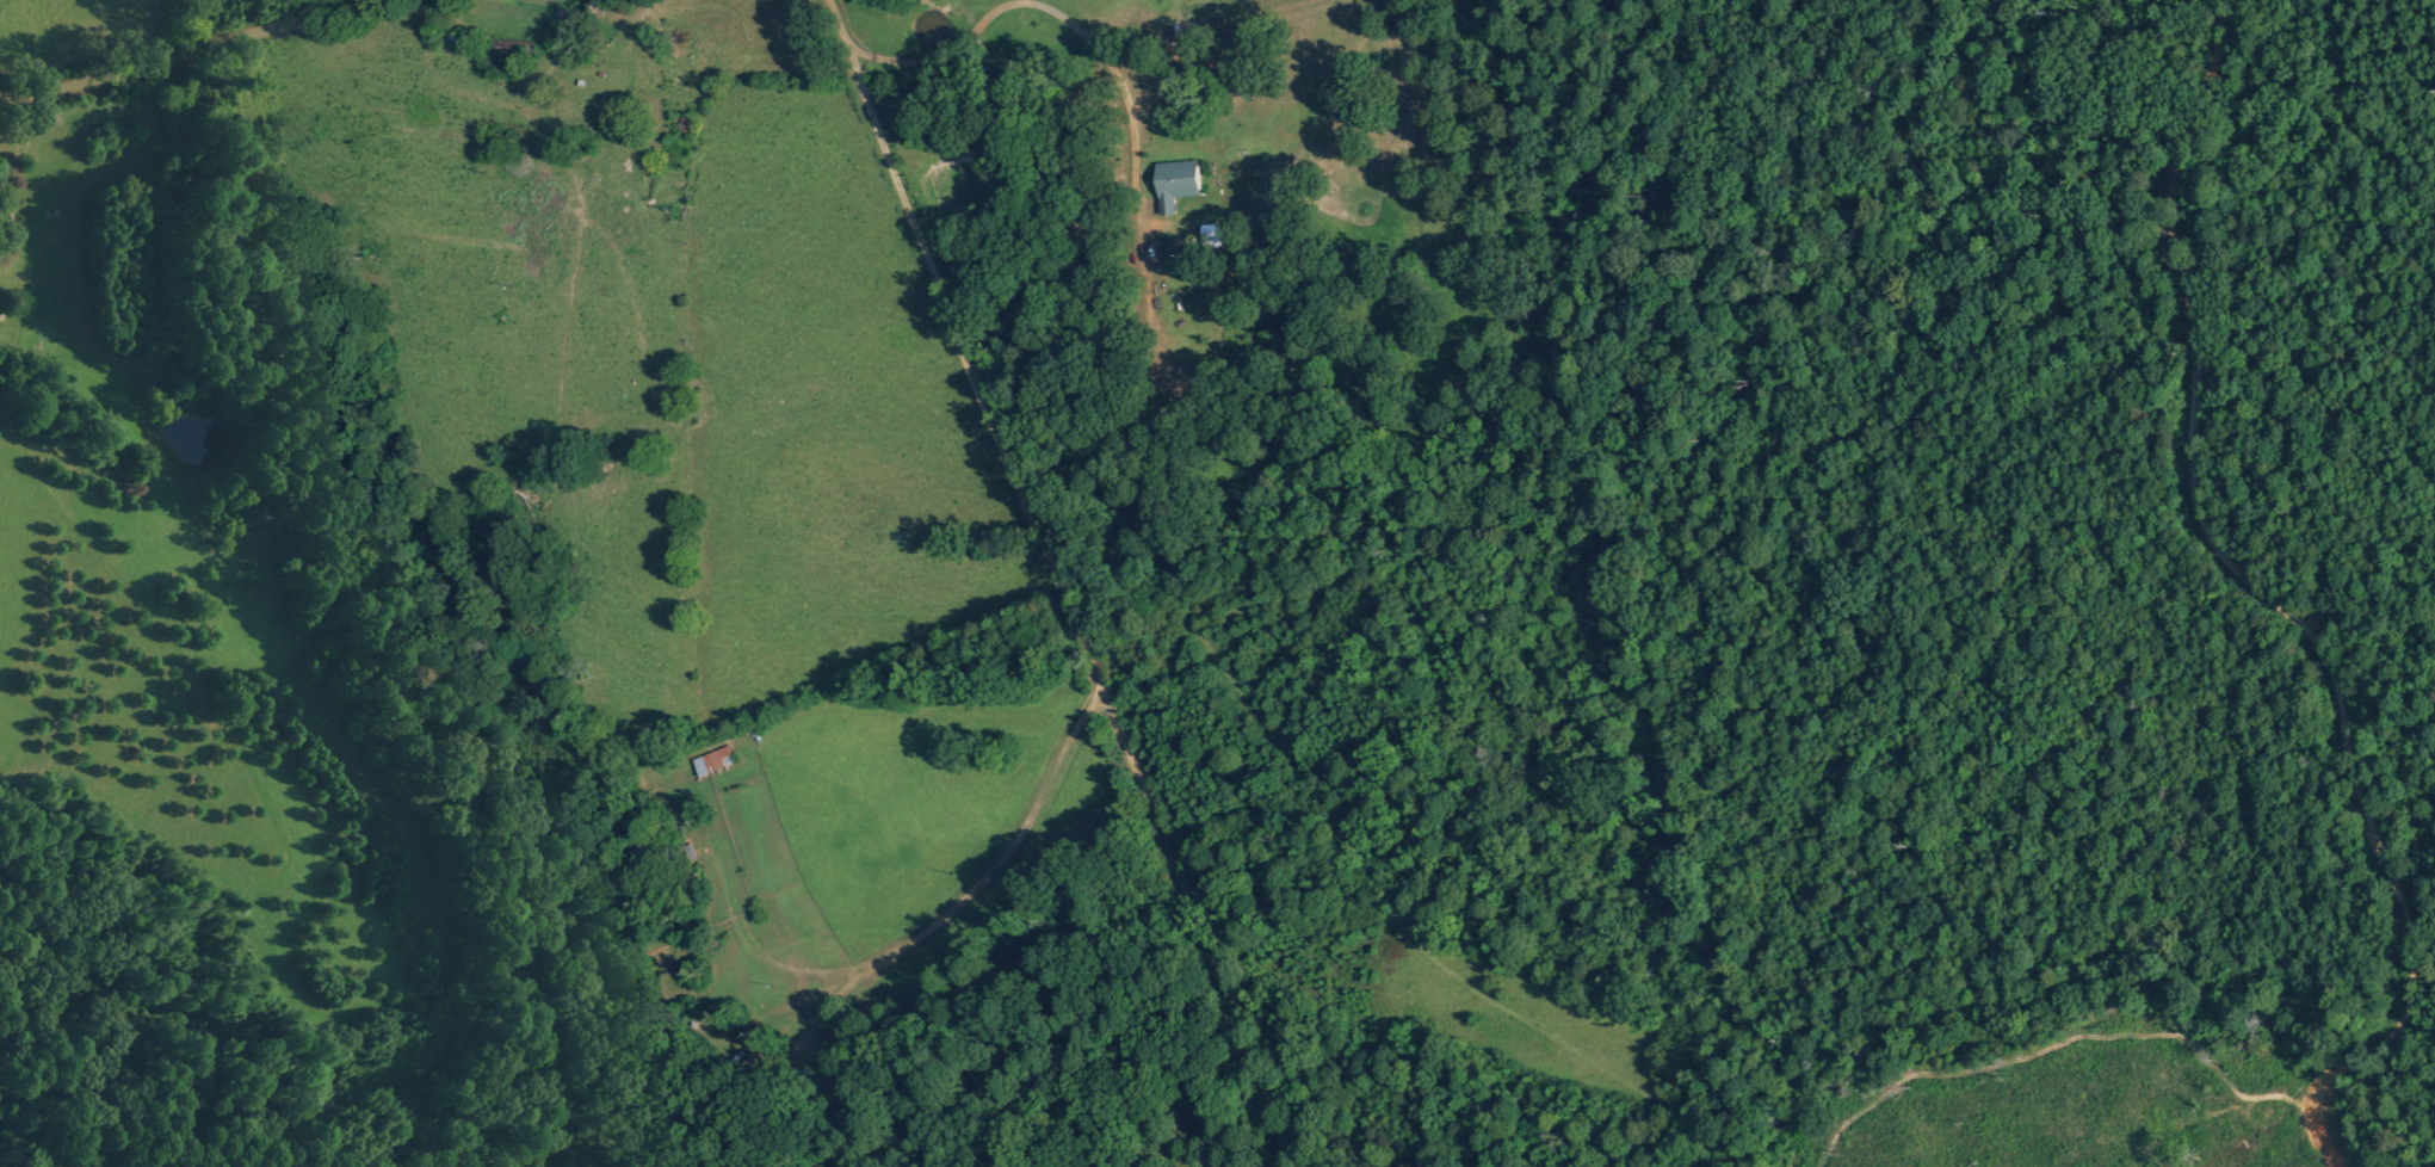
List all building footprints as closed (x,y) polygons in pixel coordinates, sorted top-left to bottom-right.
[(1151,168),(1161,215),(1176,212),(1173,200),(1202,195),(1195,159),(1151,168)] [(692,760),(698,778),(736,766),(731,748),(692,760)]
